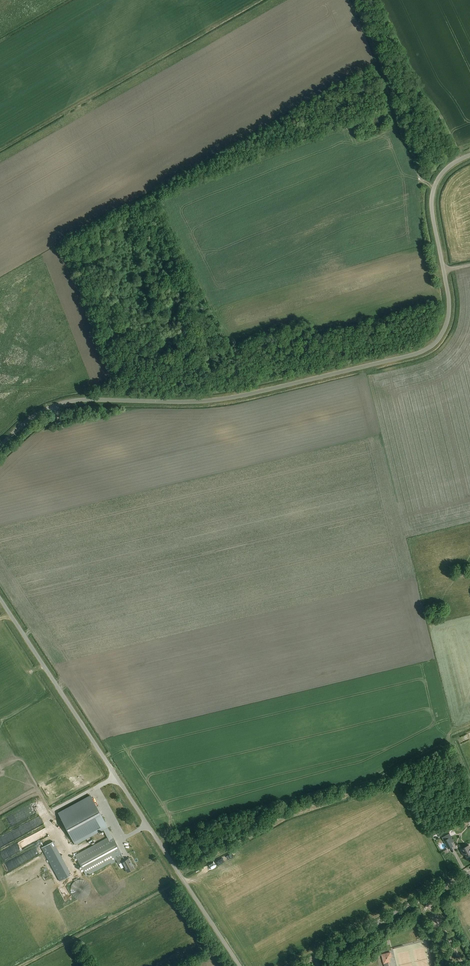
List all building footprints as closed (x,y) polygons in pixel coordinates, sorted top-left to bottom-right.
[(103,830),(107,838),(75,855),(86,876),(116,859),(119,864),(122,863),(127,873),(135,869),(129,859),(125,861),(123,856),(90,795),(58,813),(75,845),(103,830)] [(447,834),(442,837),(444,840),(444,841),(448,848),(453,845),(449,838),(447,834)] [(41,848),(60,881),(70,875),(69,872),(70,872),(53,841),(41,848)] [(0,851),(4,859),(20,852),(16,844),(0,851)] [(469,844),(460,849),(463,855),(465,854),(468,859),(469,858),(469,847),(469,844)] [(84,880),(80,879),(77,880),(74,882),(72,884),(71,888),(71,891),(72,894),(74,897),(77,899),(81,899),(84,899),(87,897),(89,894),(90,891),(90,887),(89,884),(87,881),(84,880)] [(389,958),(392,957),(391,952),(382,955),(384,963),(390,962),(389,958)]
